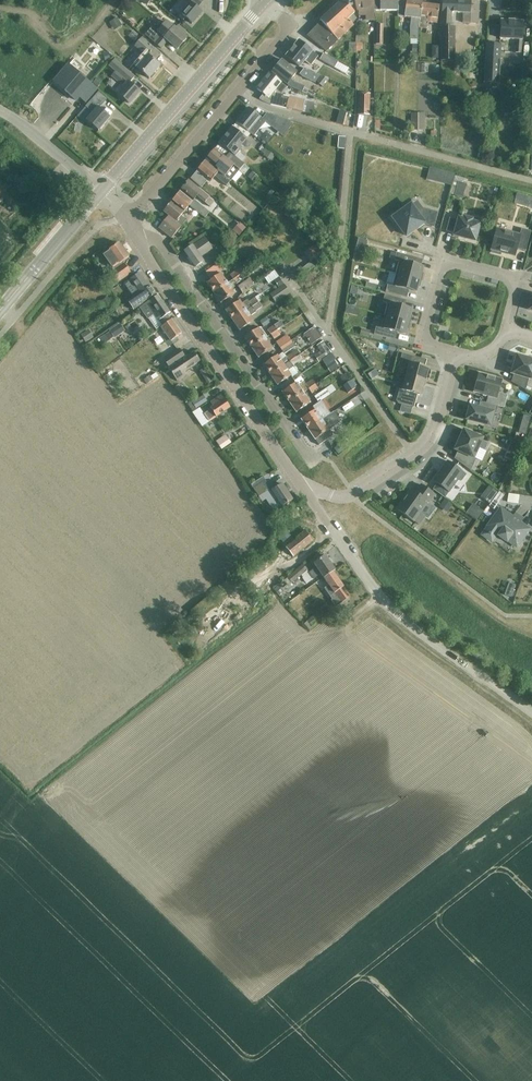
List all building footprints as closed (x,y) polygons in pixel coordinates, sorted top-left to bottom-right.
[(181,14),(193,23),(202,13),(196,7),(197,5),(198,6),(203,1),(203,0),(190,0),(192,1),(181,14)] [(340,38),(354,25),(352,23),(357,18),(354,14),(355,12),(344,0),(343,0),(322,20),(340,38)] [(374,5),(373,0),(355,0),(358,11),(359,10),(359,15),(366,15),(366,20),(367,20),(368,21),(372,20),(373,20),(374,20),(374,10),(374,5)] [(374,5),(374,10),(398,11),(398,0),(373,0),(374,5)] [(397,16),(405,17),(412,18),(411,27),(410,27),(409,39),(411,39),(418,40),(419,28),(420,16),(421,4),(421,1),(415,0),(398,0),(398,11),(398,14),(397,16)] [(441,27),(442,27),(441,61),(455,61),(455,28),(451,28),(452,13),(464,14),(463,23),(478,24),(479,6),(471,6),(471,1),(450,0),(449,0),(443,0),(441,27)] [(421,4),(419,28),(426,29),(427,22),(437,22),(439,5),(421,4)] [(109,24),(114,31),(122,26),(117,18),(109,24)] [(340,38),(322,20),(321,20),(322,21),(307,36),(326,51),(340,38)] [(522,53),(524,22),(502,21),(500,39),(518,40),(518,43),(517,43),(516,53),(522,53)] [(185,33),(182,30),(178,27),(176,29),(174,28),(170,25),(166,22),(158,31),(153,26),(145,35),(156,44),(161,48),(168,40),(172,44),(177,49),(186,38),(183,36),(184,34),(185,33)] [(146,57),(137,68),(138,69),(137,70),(140,73),(142,73),(149,78),(150,78),(152,77),(155,74),(154,73),(160,66),(154,61),(160,54),(142,38),(135,47),(146,57)] [(299,40),(286,56),(301,68),(306,61),(311,66),(319,56),(312,51),(299,40)] [(499,84),(501,45),(488,44),(485,83),(499,84)] [(324,53),(320,60),(334,68),(338,61),(324,53)] [(114,60),(109,66),(116,72),(112,76),(122,85),(117,91),(121,94),(120,95),(130,103),(140,91),(129,82),(134,77),(121,65),(114,60)] [(272,72),(290,86),(306,93),(309,89),(294,82),(295,81),(292,78),(297,71),(282,60),(272,72)] [(338,61),(334,68),(346,74),(349,68),(338,61)] [(54,82),(76,100),(79,96),(86,101),(97,88),(69,64),(54,82)] [(304,69),(300,74),(304,77),(315,82),(316,81),(320,76),(304,69)] [(524,84),(531,85),(531,75),(531,72),(524,71),(524,84)] [(257,89),(264,94),(264,95),(260,99),(260,100),(265,102),(271,105),(301,112),(302,112),(305,101),(304,101),(283,96),(281,95),(286,89),(269,74),(257,89)] [(320,76),(316,81),(323,87),(329,79),(320,76)] [(86,106),(77,116),(84,122),(86,120),(98,130),(110,117),(99,108),(107,99),(99,91),(90,101),(86,106)] [(359,94),(359,115),(369,116),(369,94),(359,94)] [(223,113),(229,119),(241,104),(235,99),(223,113)] [(254,137),(266,122),(278,132),(287,120),(272,115),(270,117),(266,114),(262,119),(249,108),(237,122),(249,132),(251,134),(254,137)] [(348,112),(345,118),(354,122),(355,116),(348,112)] [(338,117),(336,123),(343,125),(345,118),(338,117)] [(251,134),(249,132),(237,122),(219,144),(245,165),(243,163),(247,159),(239,152),(243,148),(241,146),(251,134)] [(206,161),(225,177),(230,182),(231,182),(245,165),(219,144),(206,161)] [(264,155),(271,161),(274,156),(268,151),(264,155)] [(225,177),(206,161),(191,179),(201,188),(208,180),(211,182),(215,177),(227,186),(230,182),(225,177)] [(427,165),(423,176),(446,184),(450,173),(427,165)] [(254,182),(258,177),(253,173),(249,177),(254,182)] [(194,200),(197,196),(210,207),(214,202),(189,181),(182,189),(194,200)] [(452,186),(450,194),(455,195),(462,197),(466,185),(458,183),(453,181),(452,186)] [(40,191),(36,194),(40,199),(44,196),(40,191)] [(209,213),(194,200),(192,202),(180,192),(163,212),(168,216),(159,228),(172,238),(186,221),(181,216),(189,206),(204,218),(209,213)] [(514,203),(531,208),(531,198),(516,194),(514,203)] [(423,208),(417,213),(411,205),(393,218),(406,236),(413,231),(413,230),(416,227),(417,228),(424,223),(434,226),(438,212),(423,208)] [(459,218),(458,221),(454,234),(454,235),(462,237),(462,236),(466,237),(466,238),(475,241),(480,224),(471,222),(472,220),(464,218),(464,220),(459,218)] [(240,224),(233,232),(239,237),(246,229),(240,224)] [(492,250),(492,252),(500,255),(501,252),(515,256),(517,249),(525,251),(531,231),(522,229),(520,235),(497,229),(491,250),(492,250)] [(192,246),(185,251),(189,257),(193,262),(196,267),(203,262),(200,257),(212,248),(205,238),(192,246)] [(359,238),(354,259),(362,261),(367,240),(359,238)] [(110,275),(116,283),(130,273),(125,265),(124,266),(121,263),(129,257),(119,243),(103,255),(115,272),(110,275)] [(321,254),(315,245),(304,253),(311,262),(321,254)] [(396,274),(421,281),(423,274),(421,273),(423,267),(410,264),(412,257),(396,253),(394,260),(399,261),(396,274)] [(213,294),(227,284),(215,266),(206,272),(211,280),(206,284),(213,294)] [(232,281),(243,273),(240,269),(229,276),(232,281)] [(274,281),(279,277),(275,271),(264,279),(268,285),(274,281)] [(134,298),(149,287),(140,273),(124,284),(134,298)] [(227,284),(213,294),(220,304),(234,294),(231,290),(236,286),(236,285),(246,278),(243,273),(232,281),(227,284)] [(421,281),(396,274),(392,286),(388,285),(386,292),(401,296),(403,289),(416,293),(418,287),(420,288),(421,281)] [(279,277),(274,281),(279,288),(284,285),(279,277)] [(238,288),(242,293),(253,285),(250,280),(238,288)] [(290,294),(284,285),(279,288),(269,295),(275,304),(290,294)] [(134,298),(127,302),(133,310),(139,306),(156,294),(151,286),(149,287),(134,298)] [(357,295),(358,288),(352,286),(350,293),(357,295)] [(239,301),(225,311),(232,321),(258,303),(264,299),(260,294),(254,298),(248,302),(247,300),(241,304),(239,301)] [(162,327),(172,320),(167,315),(170,313),(157,295),(140,308),(148,319),(154,315),(162,327)] [(384,316),(410,323),(412,316),(410,315),(412,310),(399,306),(401,299),(385,295),(383,302),(388,303),(384,316)] [(108,310),(114,306),(108,298),(102,302),(108,310)] [(259,304),(258,303),(232,321),(240,331),(253,322),(250,317),(256,313),(255,312),(261,308),(259,304)] [(410,323),(384,316),(381,328),(376,327),(374,334),(390,338),(392,331),(405,335),(406,329),(408,330),(410,323)] [(266,318),(260,323),(263,328),(269,323),(266,318)] [(172,320),(162,327),(161,328),(174,345),(179,341),(176,337),(182,333),(172,320)] [(280,322),(268,330),(271,335),(280,329),(283,326),(280,322)] [(107,334),(98,340),(102,345),(110,339),(114,337),(115,337),(124,331),(119,324),(110,331),(111,332),(107,334)] [(304,333),(311,344),(321,338),(313,327),(304,333)] [(251,348),(265,339),(267,338),(261,328),(258,329),(244,338),(251,348)] [(361,329),(360,335),(369,338),(370,332),(361,329)] [(88,330),(81,334),(84,339),(86,342),(93,337),(91,335),(88,330)] [(277,331),(271,335),(274,339),(280,335),(277,331)] [(160,333),(150,339),(158,354),(168,348),(160,333)] [(300,335),(291,341),(296,349),(305,343),(300,335)] [(280,349),(291,342),(287,336),(276,343),(280,349)] [(375,338),(373,348),(384,350),(386,341),(375,338)] [(272,349),(265,339),(251,348),(258,358),(272,349)] [(320,352),(314,356),(318,363),(321,361),(331,354),(332,354),(323,341),(316,346),(320,352)] [(291,342),(280,349),(284,354),(294,347),(291,342)] [(390,344),(389,351),(397,353),(398,347),(390,344)] [(164,359),(170,367),(185,357),(179,349),(164,359)] [(270,376),(300,355),(296,358),(295,357),(299,354),(297,350),(292,353),(280,361),(277,356),(263,366),(270,376)] [(170,369),(178,381),(184,377),(182,374),(200,362),(194,353),(170,369)] [(402,353),(399,367),(408,369),(406,377),(425,382),(428,369),(425,368),(427,360),(402,353)] [(331,354),(321,361),(330,373),(338,368),(333,361),(335,360),(331,354)] [(304,360),(300,355),(270,376),(277,386),(291,376),(288,371),(304,360)] [(517,356),(512,374),(514,374),(512,382),(525,390),(529,379),(531,380),(531,358),(530,360),(517,356)] [(304,376),(313,370),(309,364),(300,371),(304,376)] [(212,383),(203,369),(198,373),(206,386),(212,383)] [(375,370),(368,375),(372,380),(379,375),(375,370)] [(502,380),(479,373),(474,392),(489,396),(487,403),(504,408),(507,395),(498,393),(502,380)] [(147,384),(153,379),(151,377),(150,375),(144,380),(147,384)] [(400,389),(396,401),(398,403),(402,405),(401,411),(405,412),(411,413),(412,407),(414,408),(417,395),(421,396),(425,382),(406,377),(403,389),(400,389)] [(289,403),(303,393),(308,390),(315,385),(311,381),(306,385),(304,382),(298,386),(296,383),(282,393),(289,403)] [(356,389),(351,382),(344,387),(349,394),(356,389)] [(189,399),(178,385),(174,389),(184,402),(189,399)] [(318,390),(315,385),(308,390),(311,394),(318,390)] [(318,403),(322,401),(327,397),(336,391),(332,386),(315,397),(318,403)] [(310,403),(303,393),(289,403),(296,413),(310,403)] [(213,406),(203,413),(209,422),(230,407),(228,405),(227,402),(222,396),(221,395),(211,403),(213,406)] [(192,403),(187,406),(192,413),(197,410),(196,410),(208,402),(203,396),(192,403)] [(338,417),(358,410),(354,398),(334,405),(338,417)] [(316,410),(301,420),(308,430),(322,421),(331,414),(328,409),(326,407),(324,404),(322,401),(318,403),(313,407),(316,410)] [(468,416),(466,419),(490,426),(493,413),(496,414),(498,407),(483,402),(481,409),(470,406),(469,410),(468,410),(466,415),(468,416)] [(322,421),(308,430),(315,440),(316,439),(320,445),(327,440),(332,436),(329,431),(340,422),(334,413),(331,414),(327,417),(322,421)] [(523,416),(522,423),(529,425),(530,418),(523,416)] [(454,459),(471,471),(472,467),(476,459),(474,458),(483,438),(464,430),(455,450),(458,451),(454,459)] [(217,441),(222,449),(231,443),(226,435),(217,441)] [(513,441),(509,449),(516,452),(520,444),(513,441)] [(439,472),(433,481),(437,484),(433,489),(445,498),(449,492),(449,493),(459,479),(461,481),(466,475),(447,461),(442,469),(443,469),(440,473),(439,472)] [(272,490),(266,481),(254,489),(262,501),(266,499),(275,512),(293,500),(282,484),(272,490)] [(411,489),(396,509),(414,522),(414,521),(419,525),(426,516),(428,518),(435,509),(429,504),(435,495),(421,485),(415,493),(411,489)] [(498,492),(490,486),(486,492),(490,494),(486,500),(489,503),(498,492)] [(498,492),(488,506),(494,510),(504,496),(498,492)] [(445,499),(441,505),(448,511),(453,505),(445,499)] [(472,501),(465,510),(474,517),(481,508),(472,501)] [(501,509),(482,534),(494,542),(500,534),(502,535),(500,537),(507,542),(508,540),(517,546),(529,530),(520,523),(523,519),(515,513),(512,517),(501,509)] [(287,548),(293,556),(313,540),(305,531),(296,538),(297,539),(287,548)] [(287,532),(279,538),(283,542),(290,536),(287,532)] [(292,584),(301,576),(303,579),(302,579),(307,585),(314,581),(313,580),(321,574),(324,579),(336,571),(326,555),(314,565),(315,567),(309,573),(308,572),(308,571),(304,565),(288,579),(292,584)] [(336,571),(324,579),(328,585),(324,588),(330,597),(334,593),(337,597),(332,600),(336,607),(351,596),(335,572),(336,571)] [(523,600),(530,584),(519,580),(513,596),(523,600)] [(294,588),(284,593),(287,598),(297,592),(294,588)] [(313,624),(322,616),(318,611),(308,619),(313,624)]
